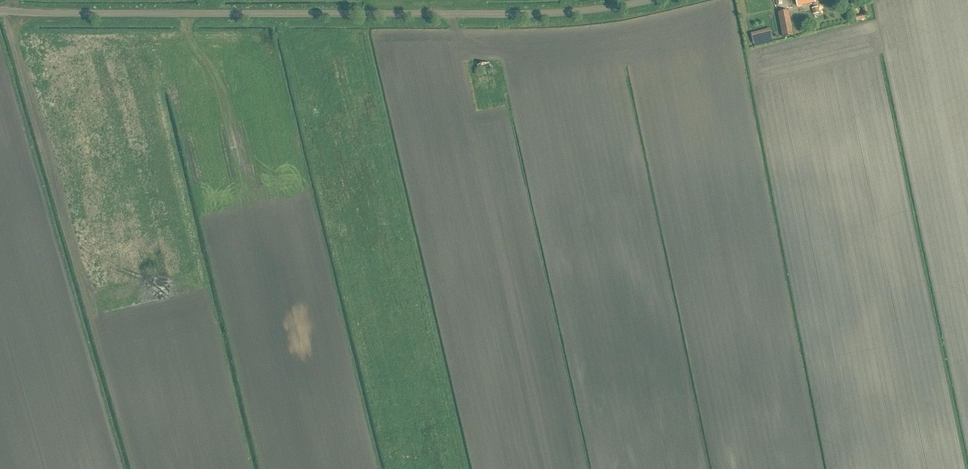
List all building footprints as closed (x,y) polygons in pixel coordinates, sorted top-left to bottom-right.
[(810,11),(811,16),(818,14),(817,8),(811,10),(811,11),(810,11)] [(781,31),(782,31),(783,34),(790,33),(789,30),(791,29),(792,29),(791,20),(789,20),(788,12),(777,14),(781,31)]
